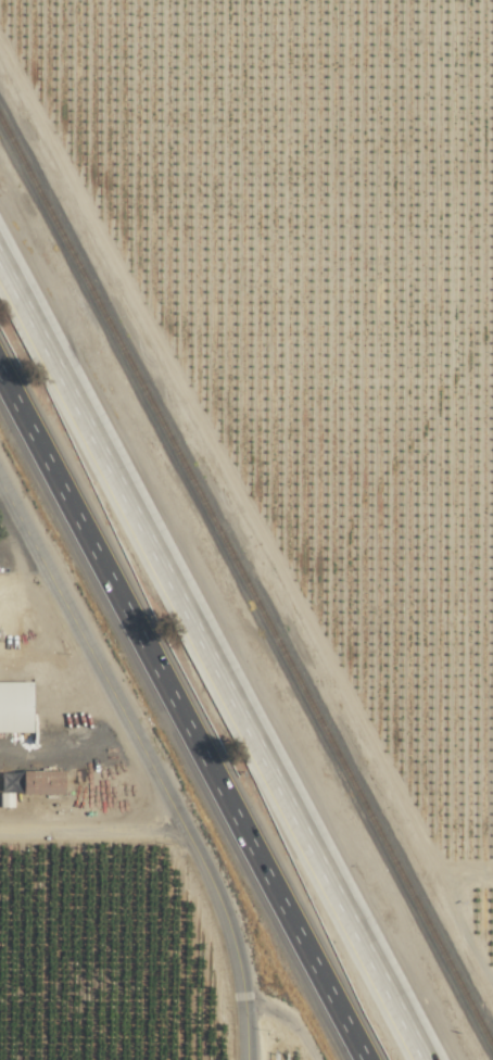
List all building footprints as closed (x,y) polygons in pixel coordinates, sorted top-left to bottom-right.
[(0,681),(0,731),(37,731),(36,680),(0,681)] [(26,793),(69,793),(69,770),(26,770),(26,793)]
